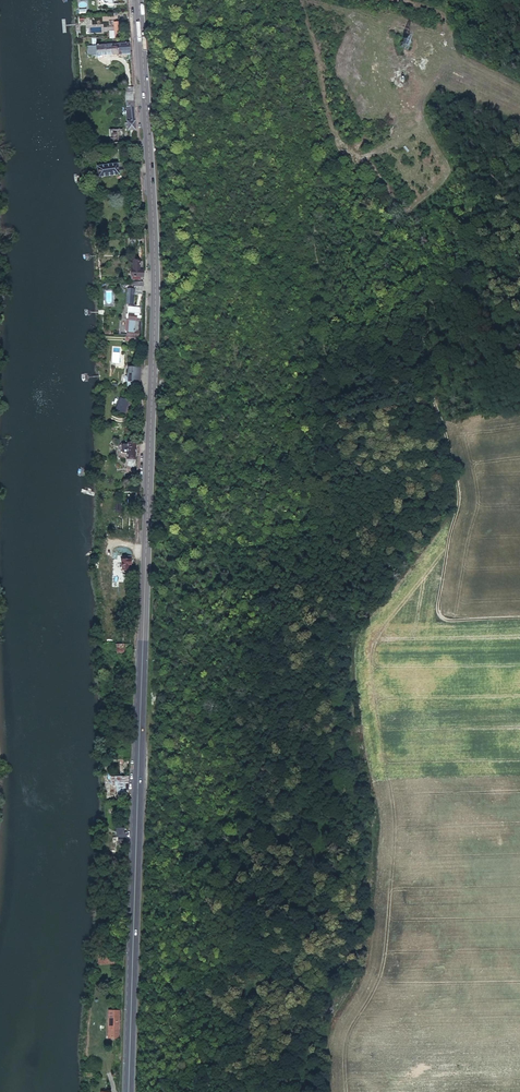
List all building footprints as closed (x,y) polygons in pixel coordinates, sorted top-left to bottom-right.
[(99,4),(99,8),(103,8),(104,7),(104,6),(106,6),(106,7),(110,7),(110,0),(99,0),(99,4)] [(80,49),(80,59),(128,57),(127,49),(80,49)] [(124,140),(132,139),(130,110),(129,110),(128,100),(124,100),(124,110),(122,110),(124,140)] [(122,137),(122,129),(109,129),(109,140),(118,140),(118,137),(122,137)] [(121,175),(121,181),(127,181),(127,175),(122,174),(122,169),(116,169),(115,164),(94,166),(95,177),(121,175)] [(132,263),(132,279),(143,279),(144,274),(140,274),(140,263),(132,263)] [(130,322),(129,332),(135,332),(136,322),(134,322),(134,316),(128,316),(127,321),(130,322)] [(135,385),(140,386),(140,373),(137,373),(137,370),(131,370),(131,372),(130,372),(129,389),(135,389),(135,385)] [(131,408),(124,402),(116,413),(122,418),(131,408)] [(132,458),(133,442),(121,441),(116,445),(116,451),(120,457),(132,458)] [(116,574),(115,577),(122,577),(122,570),(125,570),(125,561),(119,560),(118,563),(116,563),(116,569),(113,569),(113,574),(116,574)] [(115,653),(125,653),(125,644),(115,643),(115,653)] [(128,776),(108,775),(108,786),(114,786),(114,791),(124,792),(124,782),(128,782),(128,776)] [(123,828),(115,828),(115,845),(126,845),(125,833),(123,833),(123,828)] [(107,1011),(106,1044),(119,1045),(119,1012),(107,1011)]
